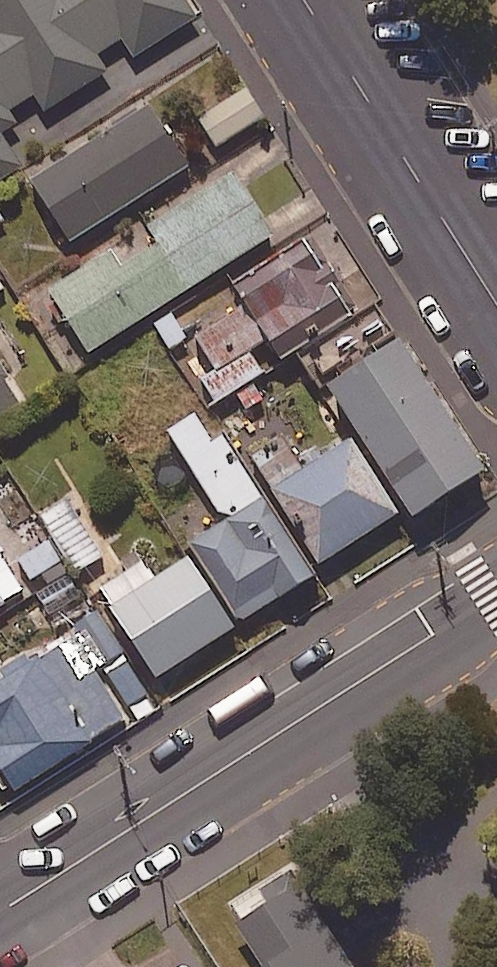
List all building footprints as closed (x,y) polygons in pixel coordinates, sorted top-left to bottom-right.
[(201,21),(187,0),(16,0),(0,10),(0,186),(25,170),(4,138),(21,128),(12,114),(39,97),(49,113),(109,74),(99,59),(124,43),(136,63),(201,21)] [(268,122),(249,93),(201,124),(220,153),(268,122)] [(191,174),(151,111),(33,186),(73,249),(191,174)] [(277,241),(238,179),(151,233),(162,251),(127,273),(116,255),(52,294),(91,357),(277,241)] [(328,277),(308,247),(236,292),(248,311),(197,344),(216,375),(203,383),(218,407),(354,322),(336,294),(343,290),(333,274),(328,277)] [(493,482),(408,352),(336,398),(421,528),(493,482)] [(31,402),(0,353),(0,422),(31,402)] [(245,631),(319,584),(225,435),(215,441),(199,417),(169,436),(222,521),(238,524),(195,551),(245,631)] [(303,465),(288,440),(256,460),(326,570),(402,522),(354,446),(325,464),(320,455),(303,465)] [(107,560),(70,503),(43,520),(79,577),(107,560)] [(63,569),(49,547),(21,564),(34,586),(63,569)] [(30,598),(0,553),(0,618),(30,598)] [(240,637),(193,564),(161,585),(141,555),(122,568),(129,578),(103,594),(116,614),(113,616),(160,688),(240,637)] [(102,615),(77,631),(128,712),(153,697),(102,615)] [(3,678),(9,688),(0,693),(0,788),(7,799),(13,795),(17,802),(132,729),(77,643),(36,669),(31,660),(3,678)] [(292,881),(230,921),(256,962),(247,966),(348,966),(292,881)]
